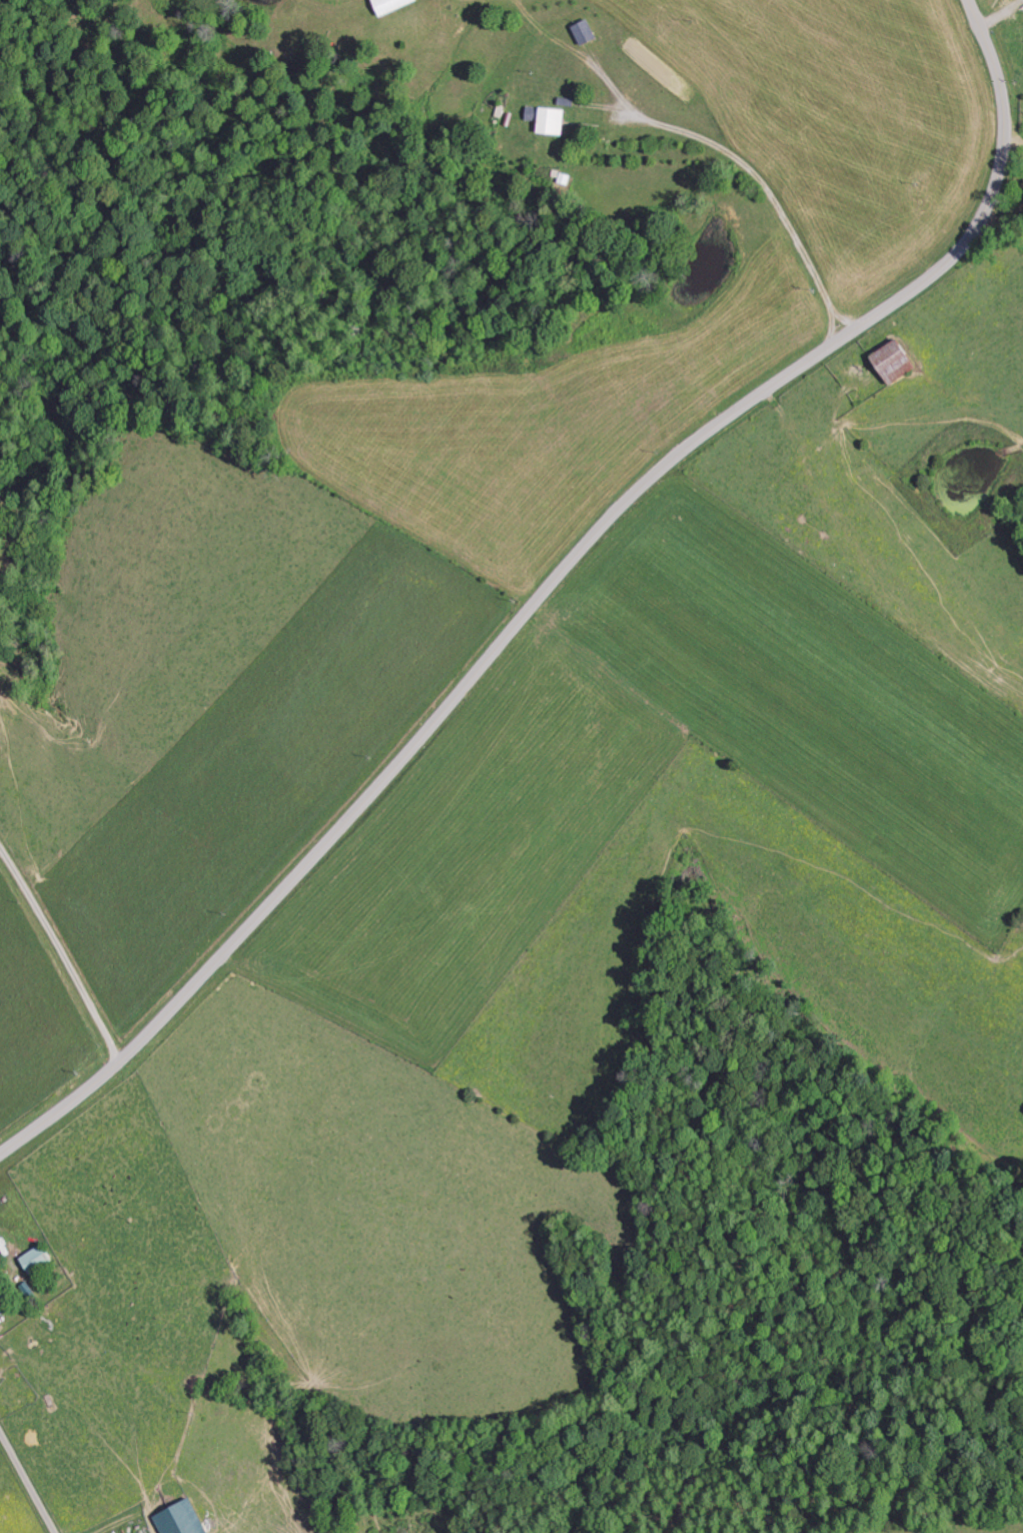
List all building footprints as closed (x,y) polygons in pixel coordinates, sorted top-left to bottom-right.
[(376,16),(413,0),(369,0),(376,16)] [(594,37),(586,17),(569,25),(578,44),(594,37)] [(536,133),(562,134),(563,108),(525,106),(525,120),(536,121),(536,133)] [(866,357),(887,386),(913,367),(893,338),(866,357)] [(24,1275),(51,1263),(42,1244),(16,1256),(24,1275)] [(189,1496),(151,1513),(160,1532),(206,1532),(189,1496)]
